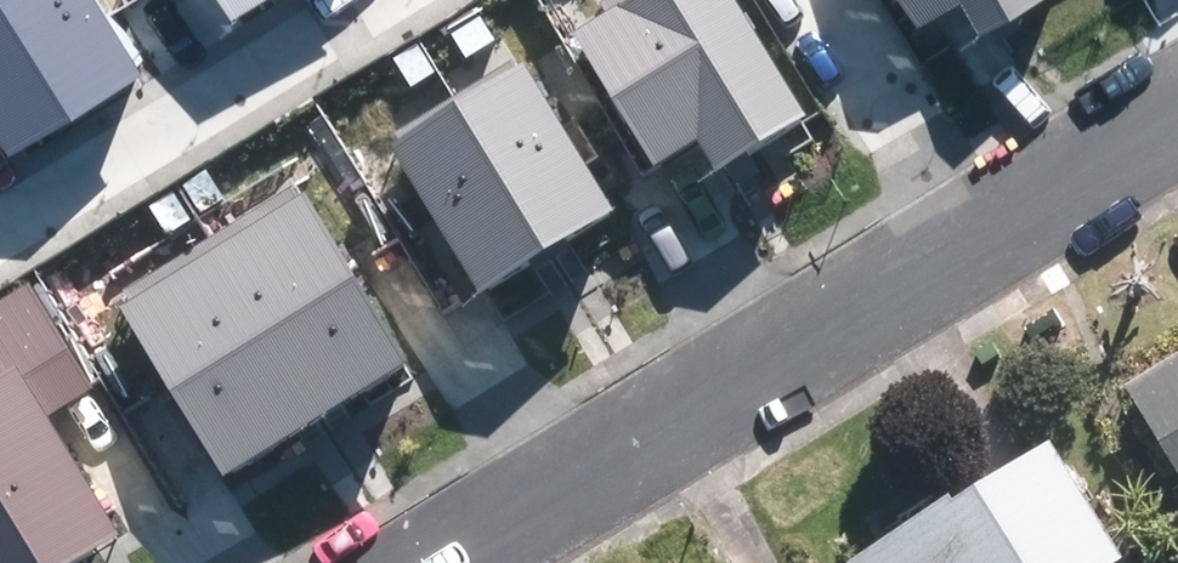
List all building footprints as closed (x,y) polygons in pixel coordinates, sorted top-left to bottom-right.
[(2,107),(98,50),(69,0),(0,0),(0,103),(2,107)] [(98,50),(184,0),(69,0),(98,50)] [(556,0),(468,0),(429,22),(562,248),(668,186),(556,0)] [(780,0),(617,0),(711,156),(831,85),(780,0)] [(919,40),(986,0),(894,0),(919,40)] [(562,248),(429,22),(330,80),(463,306),(562,248)] [(181,170),(316,403),(405,350),(267,123),(181,170)] [(181,170),(76,231),(211,463),(316,403),(181,170)] [(0,273),(0,562),(27,562),(131,505),(0,273)] [(1143,395),(1177,453),(1177,374),(1143,395)] [(881,557),(885,562),(1118,562),(1053,455),(881,557)]
